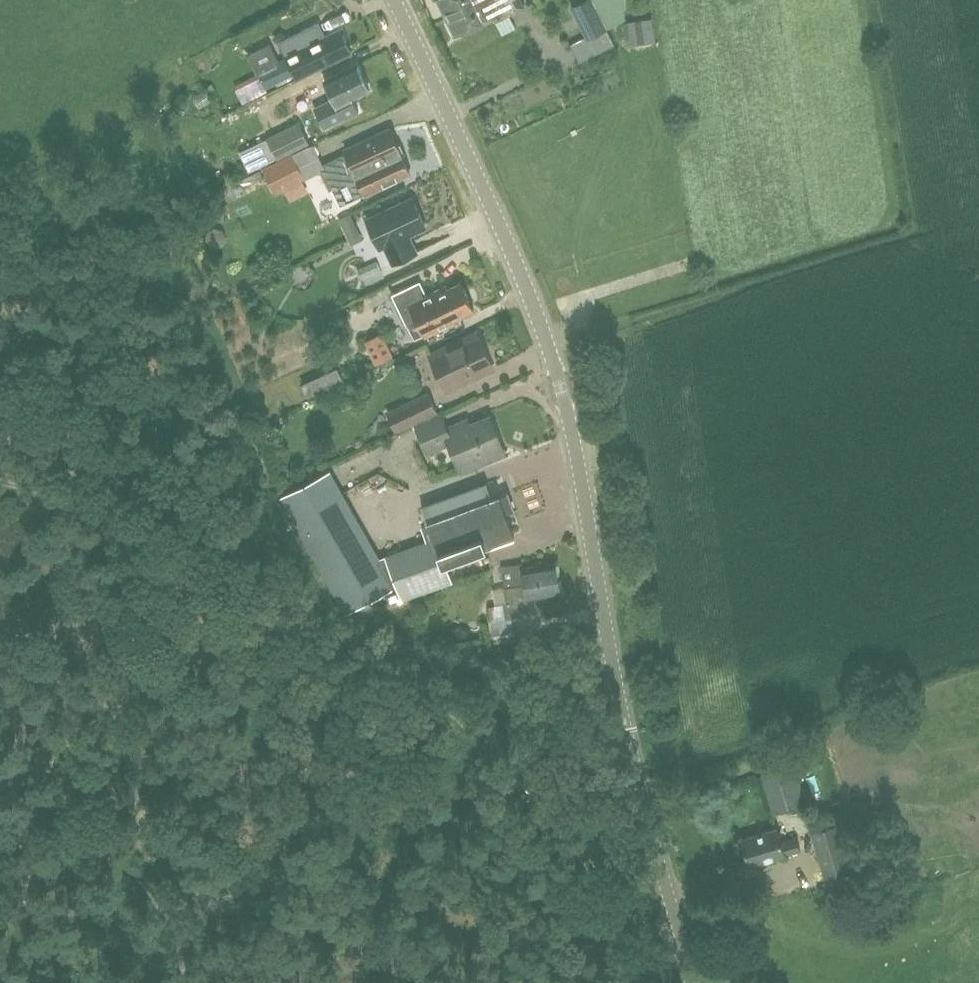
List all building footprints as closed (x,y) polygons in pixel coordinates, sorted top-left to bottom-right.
[(446,19),(484,0),(437,0),(446,19)] [(519,0),(484,0),(446,19),(454,34),(493,15),(496,20),(523,7),(519,0)] [(578,62),(614,45),(607,29),(624,21),(623,0),(582,0),(569,7),(584,37),(570,44),(578,62)] [(339,29),(297,50),(296,49),(283,56),(285,59),(257,73),(234,85),(243,102),(267,90),(266,88),(293,75),(296,80),(309,74),(308,72),(350,52),(339,29)] [(272,51),(258,58),(264,69),(278,61),(272,51)] [(329,95),(309,104),(300,108),(305,119),(367,90),(355,65),(322,80),(329,95)] [(298,122),(265,138),(276,159),(309,143),(298,122)] [(407,172),(396,148),(386,128),(342,149),(344,153),(316,166),(327,189),(348,179),(357,196),(407,172)] [(304,179),(292,153),(261,168),(273,194),(304,179)] [(364,214),(361,202),(346,207),(341,190),(328,193),(337,223),(364,214)] [(407,236),(425,228),(412,199),(365,220),(379,249),(383,247),(391,265),(415,253),(407,236)] [(460,284),(448,290),(446,287),(427,296),(419,281),(391,295),(399,311),(400,311),(407,324),(404,326),(406,331),(410,330),(415,340),(436,330),(436,331),(454,323),(453,319),(472,309),(460,284)] [(383,286),(364,295),(370,307),(389,298),(383,286)] [(381,334),(364,342),(376,366),(393,358),(381,334)] [(476,336),(429,358),(444,390),(491,368),(476,336)] [(311,391),(320,406),(350,389),(340,373),(311,391)] [(426,395),(386,415),(394,431),(434,412),(426,395)] [(500,447),(488,418),(463,429),(461,423),(445,429),(440,416),(414,428),(425,453),(447,444),(460,473),(483,463),(480,455),(500,447)] [(449,583),(441,562),(512,535),(504,513),(512,510),(505,493),(492,498),(486,483),(424,506),(430,522),(426,523),(434,542),(375,564),(326,470),(298,485),(335,556),(324,562),(347,605),(380,587),(387,606),(449,583)] [(427,471),(413,478),(420,491),(434,484),(427,471)] [(553,562),(523,567),(522,562),(502,566),(505,587),(492,589),(493,605),(487,606),(493,648),(514,644),(511,619),(528,616),(525,600),(559,594),(553,562)] [(793,764),(760,773),(771,812),(805,803),(793,764)] [(780,841),(777,828),(740,838),(748,866),(784,855),(800,851),(796,837),(780,841)]
